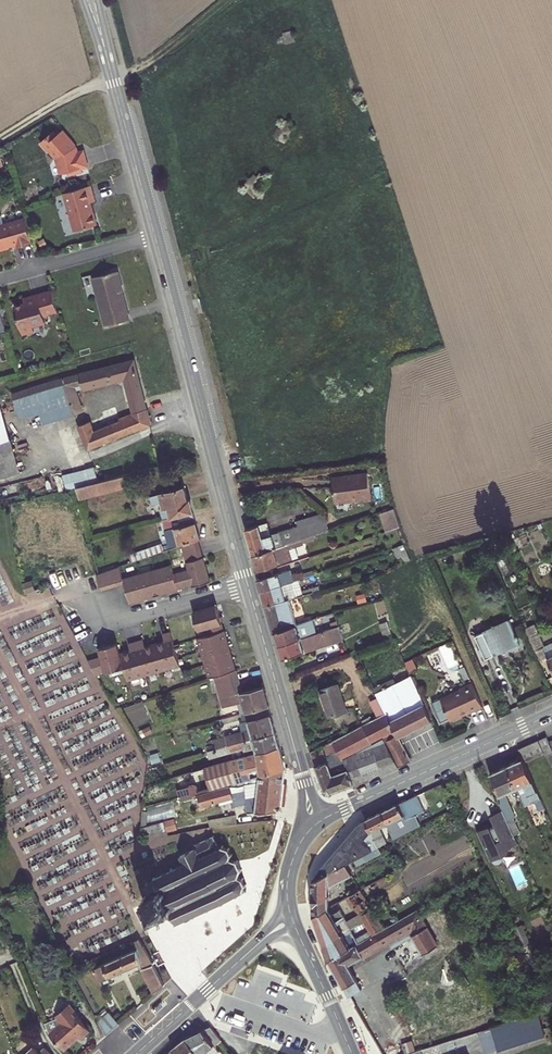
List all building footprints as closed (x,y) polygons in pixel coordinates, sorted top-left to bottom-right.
[(282,33),(285,44),(295,42),(293,30),(282,33)] [(276,134),(275,137),(284,143),(293,123),(284,120),(280,129),(277,128),(275,133),(276,134)] [(77,143),(64,129),(58,135),(54,132),(40,144),(55,158),(60,174),(68,172),(69,175),(83,172),(83,169),(89,167),(84,148),(79,149),(77,143)] [(241,185),(254,198),(259,193),(255,188),(265,177),(260,172),(257,175),(254,173),(241,185)] [(98,202),(94,186),(66,193),(76,232),(98,226),(93,203),(98,202)] [(33,241),(27,217),(0,224),(0,249),(11,246),(11,244),(19,242),(19,245),(33,241)] [(93,277),(105,325),(129,319),(117,271),(93,277)] [(56,311),(51,291),(32,296),(31,296),(30,297),(30,299),(31,301),(23,302),(13,305),(20,333),(32,330),(30,325),(44,322),(42,315),(56,311)] [(46,402),(52,421),(82,411),(74,386),(81,384),(82,388),(125,376),(131,400),(143,397),(134,360),(64,378),(41,385),(46,402)] [(12,394),(18,411),(46,402),(41,385),(12,394)] [(131,400),(134,410),(146,407),(143,397),(131,400)] [(20,471),(0,401),(0,477),(20,471)] [(78,425),(87,449),(150,424),(146,407),(134,410),(133,410),(134,414),(120,419),(116,410),(78,425)] [(95,467),(87,468),(90,483),(98,481),(95,467)] [(76,487),(90,483),(87,468),(63,474),(67,489),(76,487)] [(336,503),(371,499),(368,472),(344,475),(344,478),(332,480),(336,503)] [(76,487),(79,499),(127,487),(124,475),(98,481),(90,483),(76,487)] [(160,507),(163,519),(172,516),(193,511),(189,499),(187,500),(183,486),(150,496),(152,504),(162,501),(163,507),(160,507)] [(382,512),(388,530),(400,526),(394,508),(382,512)] [(198,539),(200,538),(193,511),(172,516),(163,519),(169,541),(171,546),(181,543),(198,539)] [(268,523),(245,528),(253,555),(300,539),(314,534),(328,530),(323,512),(296,520),(298,526),(271,535),(268,523)] [(300,539),(301,543),(316,539),(314,534),(300,539)] [(184,553),(201,548),(198,539),(181,543),(181,545),(184,553)] [(300,539),(253,555),(258,570),(292,559),(289,553),(288,549),(295,547),(302,545),(301,543),(300,539)] [(167,550),(171,548),(181,545),(181,543),(171,546),(169,541),(162,543),(164,551),(167,550)] [(129,554),(132,562),(136,560),(164,551),(162,543),(129,554)] [(402,557),(404,562),(410,560),(404,545),(397,547),(402,557)] [(393,548),(397,559),(402,557),(397,547),(393,548)] [(184,553),(186,562),(203,557),(201,548),(184,553)] [(193,585),(193,586),(210,581),(203,557),(186,562),(188,569),(193,585)] [(162,594),(178,589),(174,573),(172,565),(155,569),(162,594)] [(123,579),(119,566),(112,569),(116,586),(124,583),(123,579)] [(116,586),(112,569),(104,572),(109,588),(116,586)] [(146,598),(162,594),(155,569),(140,574),(146,598)] [(186,587),(193,585),(188,569),(181,571),(186,587)] [(298,579),(305,577),(303,571),(293,574),(291,570),(274,574),(272,569),(259,573),(261,578),(258,579),(261,591),(298,579)] [(178,589),(186,587),(181,571),(174,573),(178,589)] [(70,572),(47,581),(48,585),(49,586),(72,578),(70,572)] [(96,574),(101,590),(109,588),(104,572),(96,574)] [(124,583),(130,603),(146,598),(140,574),(123,579),(124,583)] [(49,586),(51,590),(73,582),(72,578),(49,586)] [(289,599),(320,590),(319,586),(302,591),(298,579),(261,591),(265,605),(289,599)] [(23,583),(26,592),(35,589),(32,580),(23,583)] [(36,589),(38,594),(49,589),(48,585),(36,589)] [(276,631),(296,624),(289,599),(265,605),(273,632),(276,631)] [(193,612),(199,630),(205,628),(207,635),(224,630),(217,605),(193,612)] [(299,632),(312,628),(309,620),(296,624),(299,632)] [(474,635),(485,659),(520,643),(517,638),(520,637),(519,634),(516,635),(509,620),(486,630),(486,629),(483,630),(484,631),(474,635)] [(381,623),(387,641),(393,639),(387,621),(381,623)] [(276,631),(279,644),(320,632),(319,628),(313,630),(312,628),(299,632),(296,624),(276,631)] [(551,668),(551,643),(543,647),(534,624),(525,628),(540,660),(547,657),(551,668)] [(279,644),(283,657),(344,639),(339,626),(320,632),(279,644)] [(201,651),(228,643),(224,630),(207,635),(197,638),(201,651)] [(162,670),(180,665),(178,658),(170,631),(162,633),(164,641),(165,643),(163,644),(162,642),(155,643),(162,670)] [(145,675),(162,670),(155,643),(147,646),(148,648),(146,649),(145,646),(143,639),(136,641),(145,675)] [(129,654),(128,651),(120,654),(124,667),(127,680),(145,675),(136,641),(128,643),(130,651),(131,653),(129,654)] [(88,660),(96,675),(124,667),(120,654),(117,643),(99,649),(101,656),(88,660)] [(205,664),(232,656),(228,643),(201,651),(205,664)] [(214,676),(235,670),(232,656),(205,664),(209,677),(214,676)] [(235,670),(214,676),(219,693),(233,687),(236,693),(242,692),(235,670)] [(399,737),(432,720),(421,698),(409,671),(374,688),(386,712),(399,737)] [(321,688),(330,716),(346,710),(337,683),(321,688)] [(483,706),(472,683),(459,688),(458,691),(444,698),(443,701),(440,700),(433,703),(441,722),(450,718),(454,719),(468,712),(468,713),(483,706)] [(227,706),(238,703),(243,701),(246,712),(256,709),(269,705),(264,687),(242,692),(236,693),(233,687),(219,693),(223,692),(227,706)] [(238,703),(241,713),(246,712),(243,701),(238,703)] [(225,735),(212,738),(213,744),(214,748),(276,732),(269,705),(256,709),(246,712),(241,713),(243,720),(246,719),(247,723),(248,722),(250,728),(225,735)] [(411,757),(399,737),(386,712),(311,751),(324,789),(331,792),(400,766),(413,760),(411,757)] [(223,731),(225,735),(250,728),(248,722),(247,723),(240,724),(241,726),(223,731)] [(208,750),(210,757),(243,748),(245,755),(256,753),(280,747),(276,732),(214,748),(208,750)] [(539,740),(545,753),(546,755),(551,752),(551,749),(547,736),(539,740)] [(538,740),(519,749),(523,759),(525,762),(531,759),(544,753),(538,740)] [(191,770),(173,776),(179,797),(260,775),(286,768),(280,747),(256,753),(245,755),(232,759),(233,764),(193,775),(191,770)] [(193,770),(191,770),(193,775),(233,764),(232,759),(219,762),(202,767),(193,770)] [(536,811),(545,808),(525,762),(523,759),(508,766),(518,788),(522,798),(525,797),(529,795),(534,806),(536,811)] [(499,796),(497,797),(503,809),(512,829),(517,826),(514,818),(516,817),(505,794),(518,788),(508,766),(490,774),(499,796)] [(260,775),(260,781),(284,783),(286,768),(260,775)] [(205,805),(233,798),(233,801),(258,794),(262,793),(282,795),(284,783),(260,781),(250,783),(244,784),(244,787),(231,790),(230,786),(202,793),(202,796),(205,805)] [(233,801),(235,806),(247,803),(248,812),(278,809),(281,806),(282,795),(262,793),(258,794),(233,801)] [(387,824),(394,839),(421,825),(416,815),(423,812),(416,795),(399,803),(381,811),(387,824)] [(525,797),(531,808),(534,806),(529,795),(525,797)] [(196,797),(200,810),(205,809),(205,805),(202,796),(196,797)] [(147,806),(150,821),(176,816),(173,801),(147,806)] [(515,835),(512,829),(503,809),(491,815),(496,825),(491,827),(490,825),(488,826),(487,825),(483,826),(480,828),(480,830),(478,830),(480,834),(482,843),(484,848),(486,851),(489,855),(491,860),(492,860),(492,861),(495,861),(498,861),(502,857),(501,855),(504,849),(509,851),(511,847),(518,843),(515,835)] [(378,847),(386,843),(379,827),(387,824),(381,811),(365,820),(378,847)] [(207,827),(248,819),(248,812),(206,821),(207,827)] [(140,826),(144,841),(173,834),(172,829),(178,828),(175,818),(140,826)] [(365,820),(313,880),(346,863),(353,859),(365,854),(378,847),(365,820)] [(512,829),(515,835),(521,832),(517,826),(512,829)] [(196,849),(180,856),(185,865),(174,869),(173,867),(171,868),(172,871),(157,878),(156,876),(154,876),(156,879),(150,882),(148,881),(147,882),(148,883),(148,885),(146,885),(146,886),(148,887),(150,892),(149,893),(151,894),(152,893),(153,892),(154,894),(149,897),(148,894),(145,896),(146,899),(143,900),(145,903),(147,901),(153,913),(150,914),(152,917),(154,916),(156,919),(159,917),(157,915),(163,912),(165,914),(167,915),(170,914),(171,912),(176,922),(175,925),(177,925),(178,922),(185,919),(186,922),(192,919),(191,916),(194,915),(195,917),(197,916),(196,914),(208,908),(209,910),(211,909),(210,907),(222,902),(223,904),(225,903),(224,901),(236,895),(237,897),(239,896),(238,894),(242,892),(244,892),(245,890),(242,889),(244,885),(246,885),(246,883),(244,883),(242,880),(243,878),(241,877),(240,879),(237,876),(240,870),(242,870),(242,868),(240,868),(237,862),(238,860),(236,859),(235,861),(229,859),(230,855),(232,856),(232,853),(230,853),(229,850),(230,848),(228,847),(227,849),(223,847),(224,846),(221,844),(222,846),(219,847),(214,836),(214,835),(213,835),(212,835),(212,836),(195,844),(195,843),(194,844),(193,845),(194,846),(196,849)] [(353,859),(357,866),(369,860),(365,854),(353,859)] [(346,863),(313,880),(314,905),(329,897),(329,887),(352,875),(346,863)] [(376,881),(379,887),(386,884),(383,877),(376,881)] [(347,893),(349,896),(360,890),(357,886),(351,890),(352,890),(347,893)] [(433,888),(414,898),(418,907),(438,897),(433,888)] [(360,920),(362,923),(365,921),(377,914),(369,901),(361,889),(360,890),(349,896),(347,897),(353,907),(355,905),(361,916),(363,918),(360,920)] [(314,905),(314,915),(329,907),(329,897),(314,905)] [(377,914),(383,911),(375,897),(369,901),(377,914)] [(502,906),(510,923),(517,920),(509,902),(502,906)] [(314,915),(317,924),(333,914),(329,907),(314,915)] [(440,944),(419,909),(385,928),(373,935),(363,941),(329,960),(350,997),(363,990),(349,966),(391,941),(394,947),(414,936),(425,953),(440,944)] [(317,924),(324,945),(351,930),(353,928),(359,925),(356,919),(348,923),(340,910),(333,914),(317,924)] [(365,921),(373,935),(385,928),(377,914),(365,921)] [(520,948),(530,943),(522,924),(512,928),(520,948)] [(324,945),(329,960),(363,941),(361,937),(356,939),(353,933),(351,930),(324,945)] [(142,968),(154,993),(164,984),(144,946),(142,946),(138,939),(129,943),(133,951),(94,968),(99,980),(141,962),(144,967),(142,968)] [(48,1032),(64,1050),(78,1037),(80,1039),(89,1030),(70,1009),(70,1005),(69,1005),(64,1005),(59,1008),(57,1010),(55,1014),(44,1023),(48,1032)] [(98,1021),(107,1035),(119,1024),(109,1012),(98,1021)] [(480,1053),(481,1053),(545,1034),(539,1012),(473,1033),(480,1053)] [(486,1014),(455,1026),(459,1037),(490,1026),(486,1014)] [(186,1038),(198,1053),(209,1053),(206,1051),(221,1039),(211,1026),(186,1038)] [(186,1038),(172,1048),(177,1053),(198,1053),(186,1038)] [(413,1041),(402,1043),(405,1053),(415,1051),(413,1041)]
